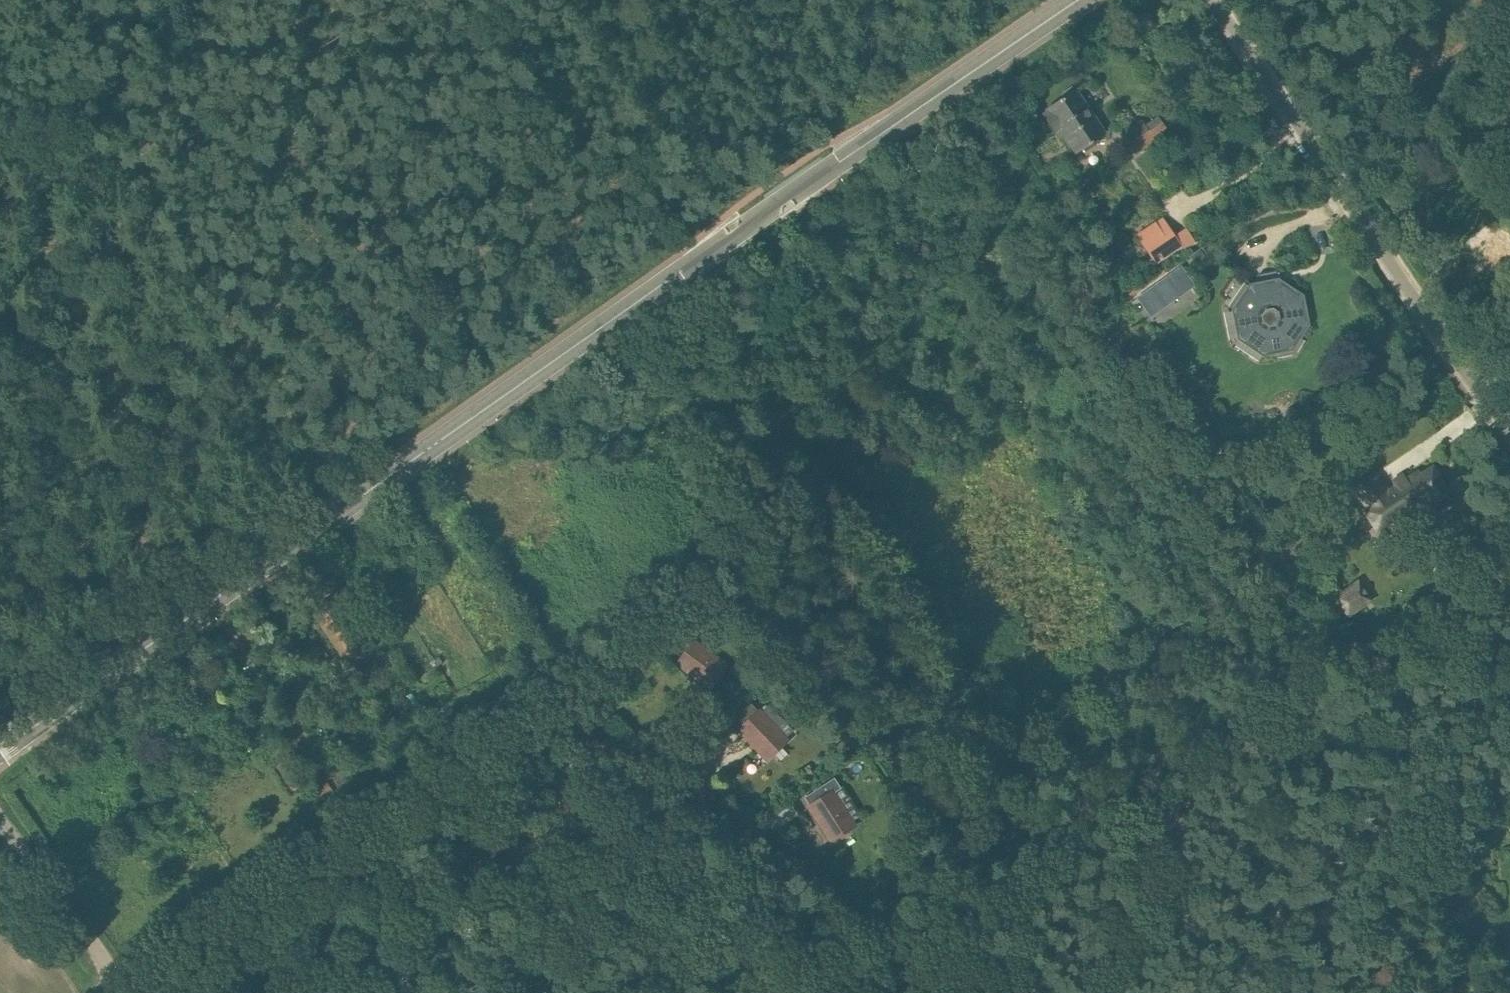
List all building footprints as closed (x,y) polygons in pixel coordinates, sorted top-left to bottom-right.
[(1077,152),(1105,133),(1075,89),(1047,108),(1049,111),(1045,115),(1055,130),(1059,127),(1077,152)] [(1121,134),(1135,154),(1155,140),(1152,136),(1164,127),(1157,117),(1145,125),(1142,121),(1121,134)] [(1137,235),(1155,263),(1181,246),(1184,250),(1195,242),(1186,227),(1174,235),(1162,218),(1137,235)] [(1208,256),(1202,247),(1190,256),(1196,264),(1208,256)] [(1150,317),(1194,286),(1180,266),(1136,298),(1150,317)] [(1263,353),(1290,347),(1291,349),(1292,348),(1291,346),(1306,324),(1308,325),(1308,324),(1306,323),(1301,297),(1303,296),(1302,295),(1300,296),(1278,282),(1278,280),(1277,279),(1277,281),(1249,285),(1232,309),(1238,338),(1263,353)] [(1434,508),(1453,497),(1433,466),(1421,474),(1419,471),(1388,492),(1375,472),(1354,486),(1369,509),(1366,510),(1377,526),(1369,531),(1378,545),(1388,538),(1380,526),(1395,516),(1396,519),(1428,498),(1434,508)] [(1350,615),(1372,600),(1359,581),(1337,596),(1350,615)] [(346,617),(359,608),(345,586),(311,610),(349,667),(372,652),(364,641),(363,642),(346,617)] [(673,630),(684,637),(702,615),(691,607),(673,630)] [(710,686),(725,665),(695,643),(680,663),(710,686)] [(253,660),(243,667),(250,680),(260,675),(253,660)] [(767,757),(785,740),(785,739),(791,732),(767,706),(760,713),(760,712),(741,730),(767,757)] [(831,838),(848,827),(855,823),(834,791),(840,787),(833,778),(812,792),(818,802),(811,807),(831,838)] [(1476,874),(1467,884),(1475,892),(1478,893),(1485,886),(1485,883),(1476,874)]
